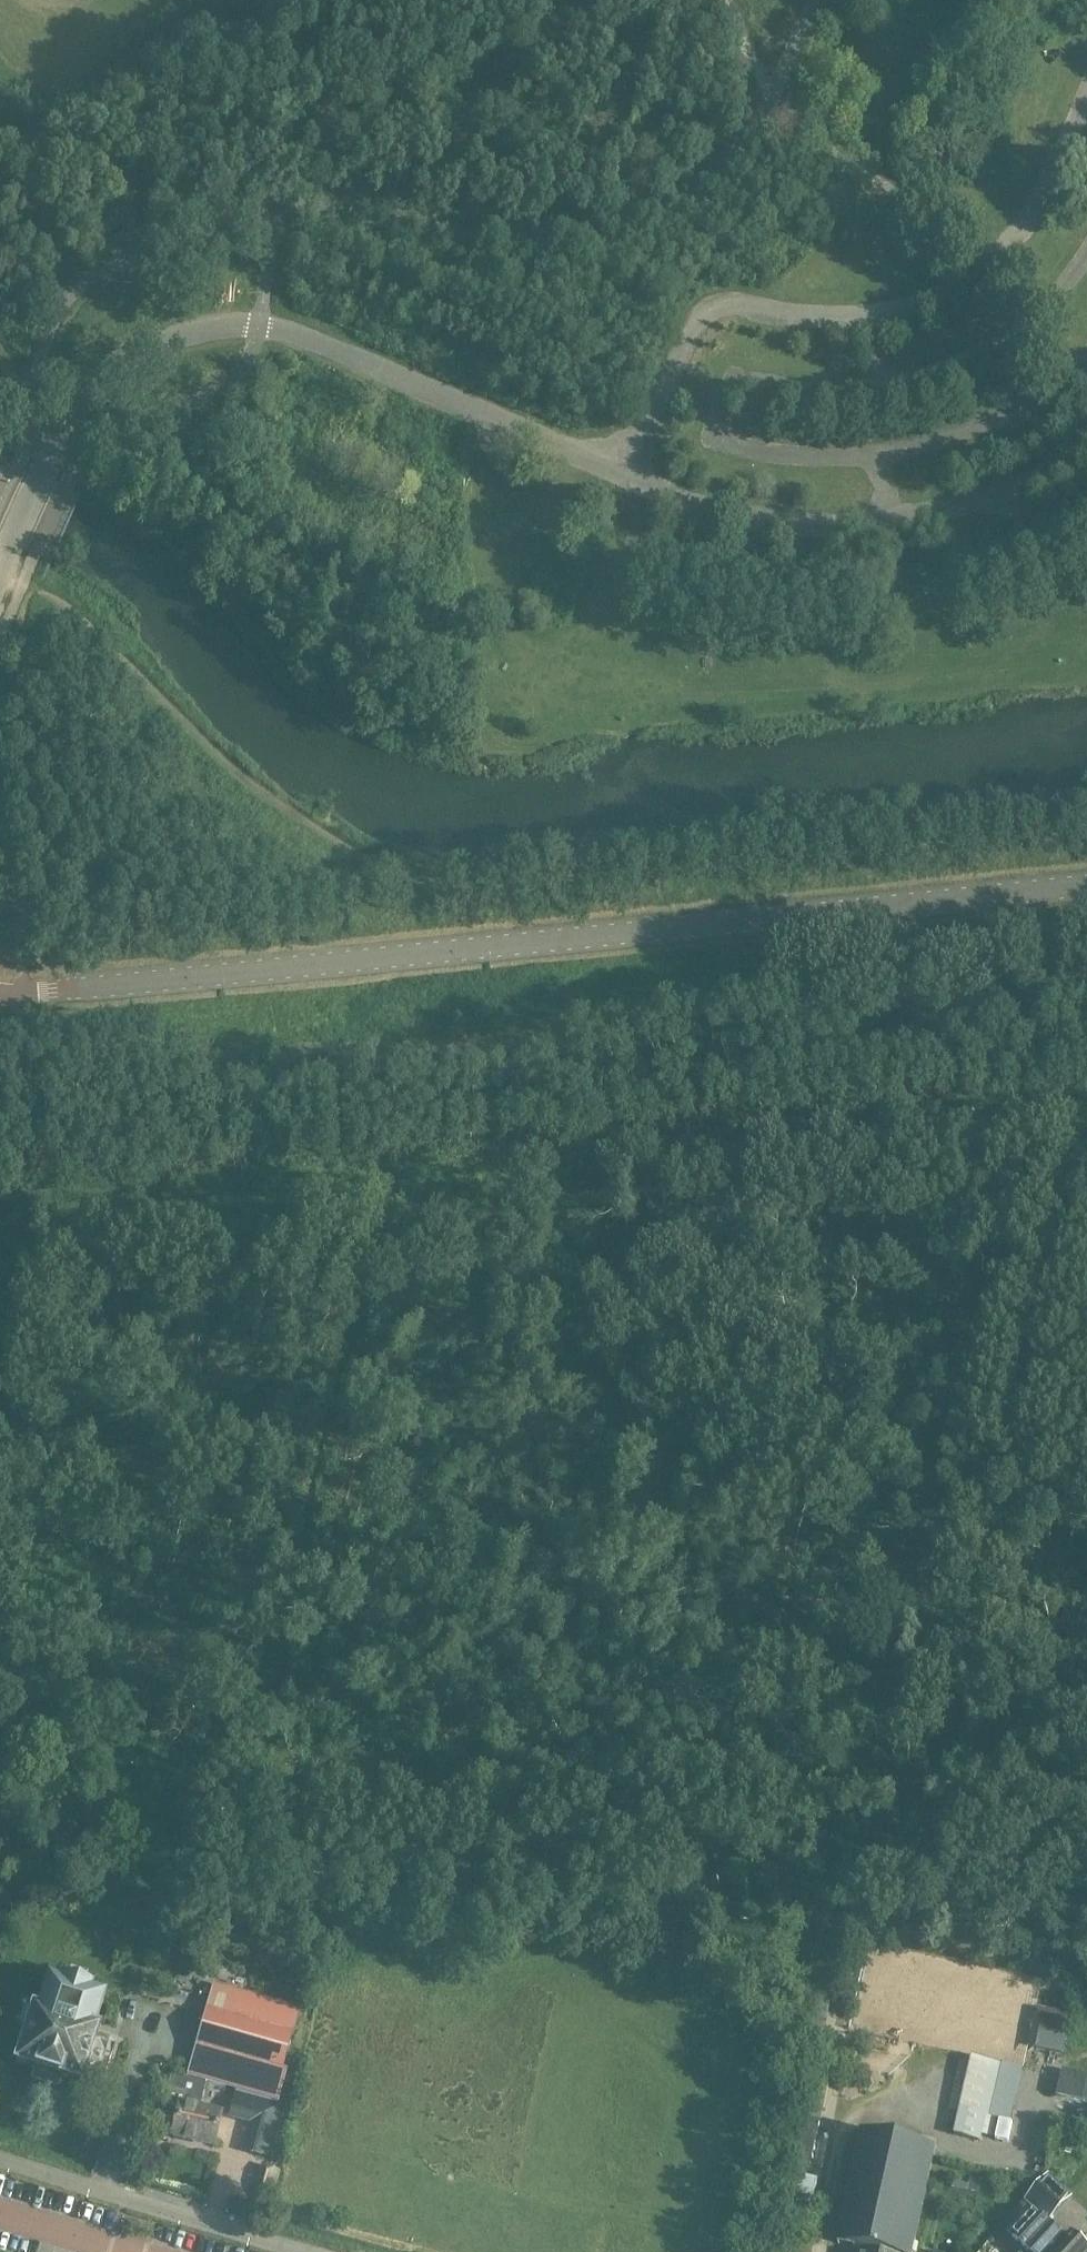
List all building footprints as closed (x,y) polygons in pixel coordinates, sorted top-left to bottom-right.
[(95,2034),(98,2026),(94,2025),(104,1994),(46,1975),(36,2006),(34,2006),(31,2014),(23,2011),(17,2014),(14,2023),(17,2028),(26,2031),(16,2062),(35,2068),(31,2080),(56,2088),(60,2076),(80,2082),(82,2075),(95,2079),(108,2038),(95,2034)] [(215,2084),(224,2087),(224,2085),(278,2100),(287,2069),(283,2068),(292,2033),(298,2009),(212,1985),(205,2008),(194,2045),(195,2045),(192,2056),(185,2077),(205,2082),(214,2085),(215,2084)] [(1044,2016),(1041,2046),(1063,2049),(1066,2018),(1044,2016)] [(1011,2119),(1022,2067),(972,2055),(954,2135),(981,2141),(982,2134),(995,2137),(999,2116),(1011,2119)] [(1086,2099),(1086,2072),(1065,2066),(1059,2092),(1086,2099)] [(205,2082),(185,2077),(170,2073),(164,2102),(179,2106),(172,2135),(213,2144),(220,2112),(199,2108),(205,2082)] [(269,2158),(284,2103),(235,2089),(229,2113),(254,2120),(245,2151),(269,2158)] [(936,2146),(861,2131),(837,2243),(862,2248),(861,2251),(912,2251),(936,2146)] [(1060,2185),(1050,2175),(1026,2200),(1043,2216),(1042,2217),(1036,2212),(1013,2237),(1023,2247),(1025,2249),(1024,2251),(1053,2251),(1065,2239),(1048,2223),(1073,2197),(1060,2185)] [(1053,2251),(1086,2251),(1086,2246),(1072,2232),(1066,2239),(1065,2239),(1053,2251)]
